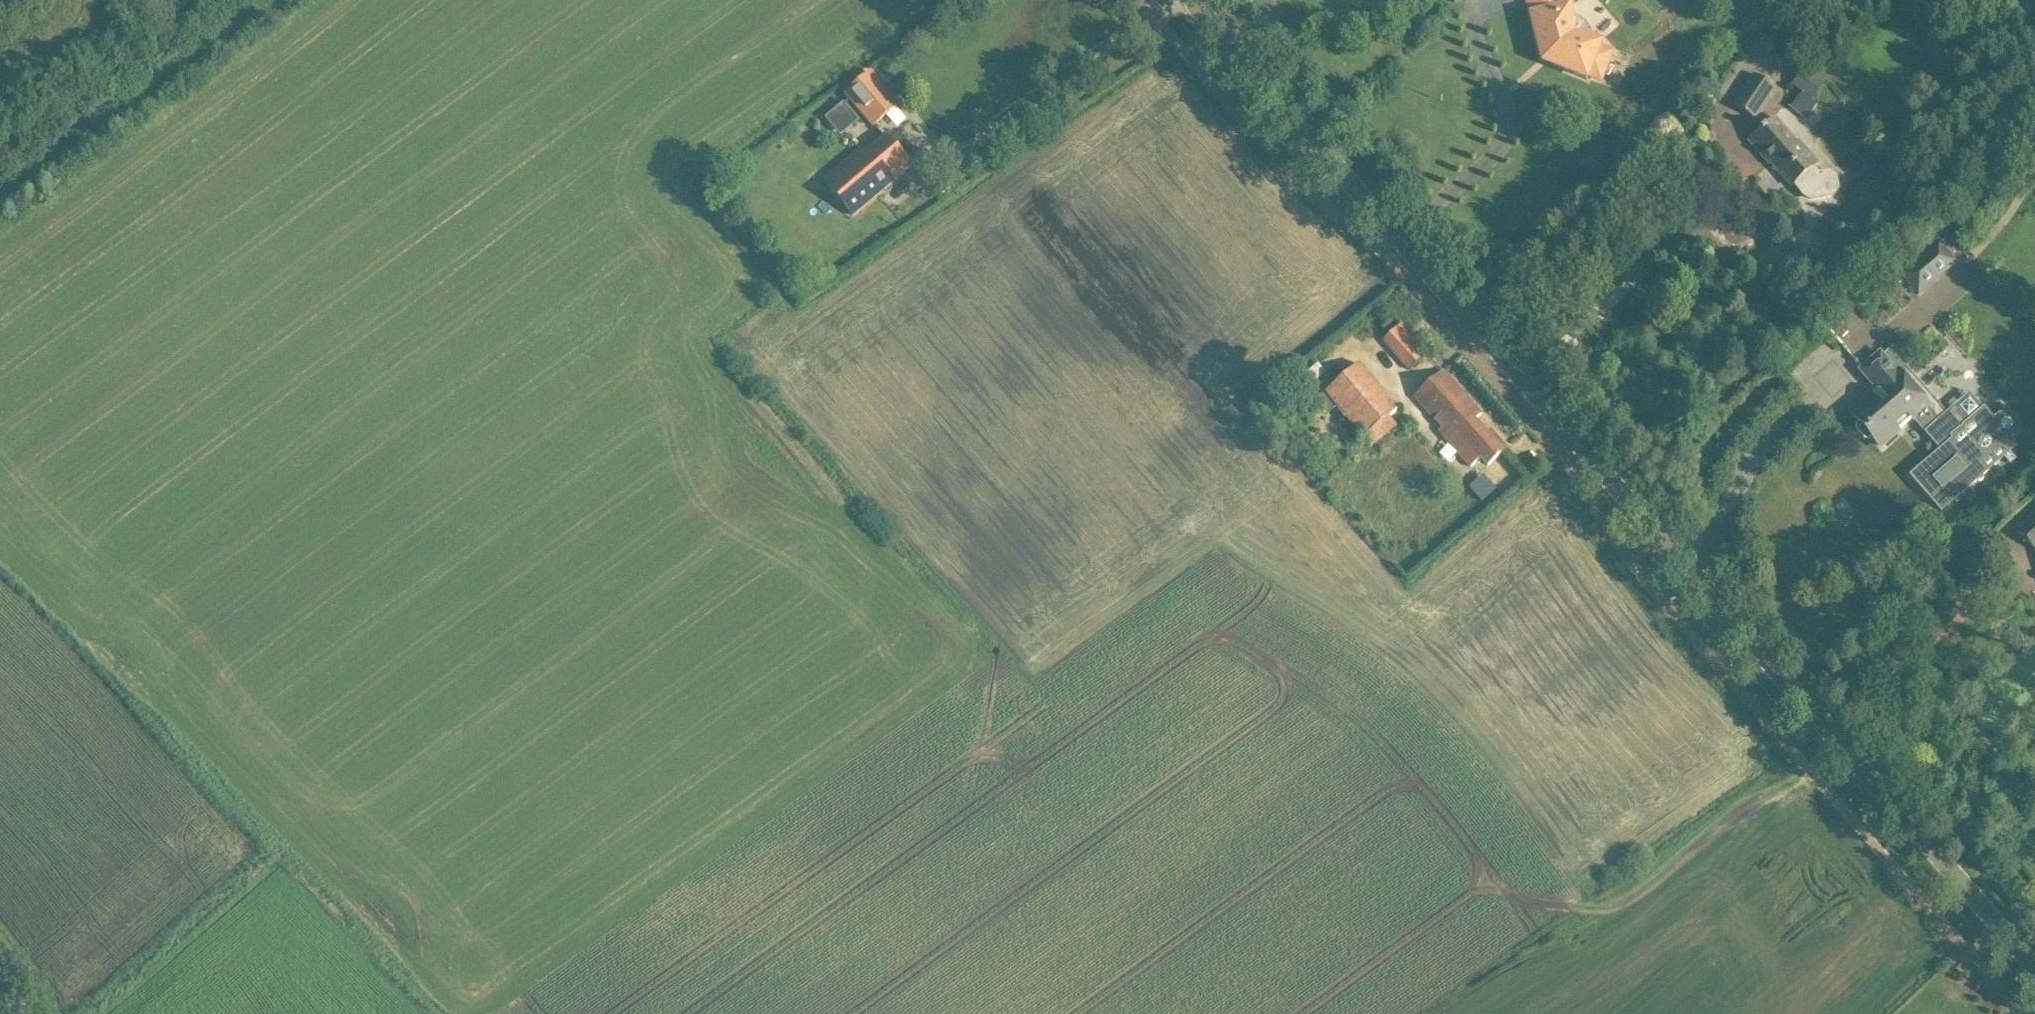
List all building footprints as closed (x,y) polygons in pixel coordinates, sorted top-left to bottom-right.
[(1557,56),(1553,66),(1587,79),(1588,75),(1601,80),(1612,51),(1600,46),(1601,43),(1579,34),(1575,29),(1568,0),(1527,0),(1540,50),(1550,48),(1557,56)] [(1824,84),(1803,68),(1790,85),(1811,101),(1824,84)] [(845,95),(873,127),(900,103),(872,71),(845,95)] [(1775,88),(1754,74),(1734,105),(1754,119),(1775,88)] [(857,117),(845,103),(833,112),(845,127),(857,117)] [(1819,172),(1814,167),(1817,165),(1815,164),(1815,161),(1800,143),(1797,143),(1774,117),(1750,138),(1793,186),(1803,196),(1811,201),(1835,197),(1840,188),(1837,175),(1829,170),(1819,172)] [(889,180),(900,171),(908,164),(885,136),(866,152),(863,148),(824,180),(854,216),(893,184),(889,180)] [(1919,297),(1956,263),(1937,242),(1899,275),(1919,297)] [(1410,370),(1428,354),(1401,324),(1383,340),(1410,370)] [(1878,389),(1851,413),(1881,446),(1896,433),(1901,428),(1896,422),(1908,412),(1913,418),(1941,449),(1910,476),(1942,512),(2017,446),(2011,439),(1994,420),(1983,408),(1967,423),(1953,407),(1947,412),(1928,391),(1919,398),(1882,356),(1880,354),(1862,370),(1878,389)] [(1359,364),(1325,392),(1338,407),(1364,438),(1383,423),(1398,410),(1359,364)] [(1470,468),(1472,466),(1481,458),(1488,465),(1506,449),(1494,436),(1491,439),(1475,420),(1481,414),(1443,371),(1414,396),(1442,427),(1438,431),(1470,468)] [(1479,500),(1492,489),(1480,476),(1467,488),(1479,500)] [(2017,530),(2034,550),(2034,514),(2017,530)]
